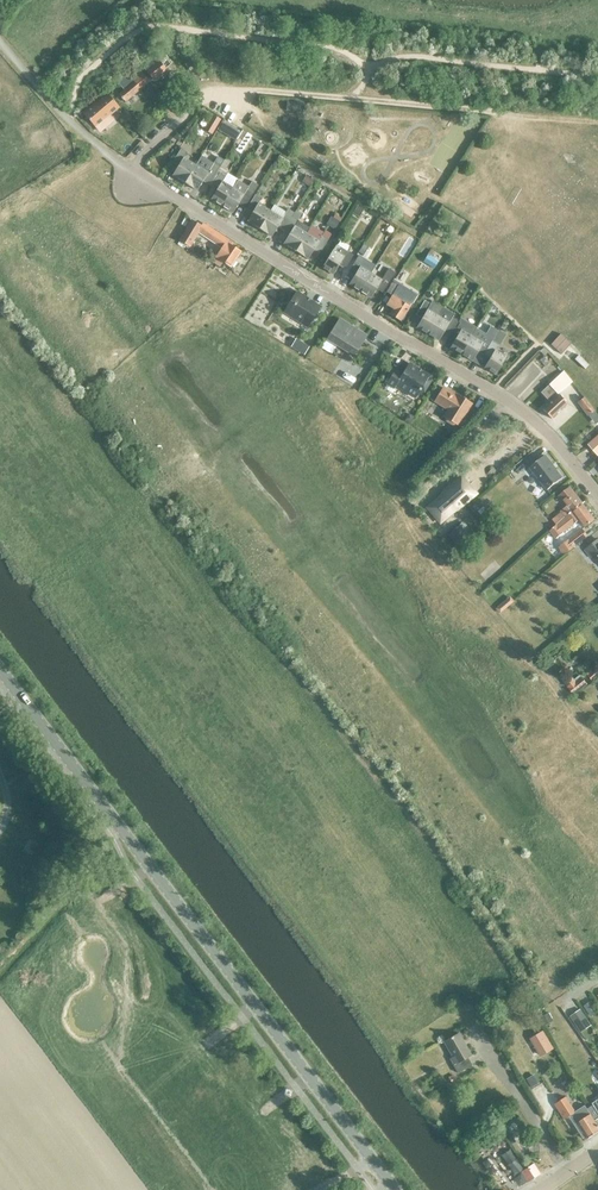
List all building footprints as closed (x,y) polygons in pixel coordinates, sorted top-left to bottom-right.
[(166,68),(172,63),(165,54),(159,59),(158,58),(145,65),(143,66),(154,79),(166,69),(166,68)] [(195,66),(190,60),(185,64),(190,70),(195,66)] [(140,89),(150,81),(139,68),(138,67),(133,71),(138,77),(136,79),(133,75),(130,77),(126,72),(116,81),(124,90),(119,94),(125,101),(140,89)] [(106,92),(83,113),(96,128),(119,108),(106,92)] [(288,102),(287,110),(304,112),(305,103),(288,102)] [(212,115),(203,130),(211,135),(220,120),(212,115)] [(223,120),(217,129),(226,135),(232,126),(223,120)] [(373,131),(381,141),(387,137),(378,127),(373,131)] [(240,134),(235,143),(240,146),(247,135),(242,131),(240,134)] [(185,183),(196,165),(184,158),(187,152),(181,148),(172,163),(178,166),(172,175),(185,183)] [(271,151),(268,156),(275,160),(278,155),(271,151)] [(201,156),(196,165),(185,183),(197,191),(203,182),(209,185),(220,167),(201,156)] [(217,190),(211,199),(222,206),(238,180),(238,179),(221,169),(211,186),(217,190)] [(305,175),(302,181),(309,185),(313,179),(305,175)] [(238,180),(222,206),(233,213),(239,204),(244,207),(258,185),(252,181),(249,187),(238,180)] [(259,229),(270,211),(258,204),(262,198),(255,194),(246,208),(252,212),(247,221),(259,229)] [(274,204),(270,211),(259,229),(272,237),(277,227),(283,231),(292,217),(294,213),(288,209),(286,212),(274,204)] [(357,204),(353,212),(359,215),(363,208),(357,204)] [(292,217),(283,231),(289,235),(283,244),(296,251),(310,228),(297,220),(300,216),(294,213),(292,217)] [(331,216),(326,223),(334,228),(341,218),(334,213),(332,217),(331,216)] [(190,222),(179,239),(188,246),(197,232),(221,248),(212,262),(220,267),(224,262),(230,267),(240,251),(231,245),(233,243),(202,224),(200,228),(190,222)] [(320,254),(332,234),(325,230),(324,233),(312,225),(310,228),(296,251),(308,259),(314,250),(320,254)] [(336,244),(333,250),(322,267),(333,274),(339,265),(345,269),(353,255),(336,244)] [(363,244),(358,252),(363,255),(368,247),(363,244)] [(433,268),(441,257),(431,250),(423,262),(433,268)] [(360,291),(371,273),(360,267),(364,261),(357,257),(349,272),(354,275),(349,284),(360,291)] [(381,280),(371,273),(360,291),(371,298),(377,289),(382,292),(395,272),(389,268),(381,280)] [(442,270),(438,277),(442,280),(446,273),(442,270)] [(401,321),(413,302),(410,300),(409,302),(398,295),(401,291),(397,288),(399,284),(393,281),(386,292),(392,295),(386,304),(393,309),(389,314),(401,321)] [(293,316),(308,327),(320,308),(296,292),(284,311),(285,311),(285,313),(291,317),(293,316)] [(433,301),(431,304),(424,300),(416,315),(422,318),(416,327),(427,334),(438,316),(443,307),(433,301)] [(443,307),(438,316),(427,334),(439,341),(444,332),(450,335),(458,321),(452,317),(454,313),(443,307)] [(490,330),(494,322),(481,317),(478,326),(490,330)] [(326,339),(336,346),(333,351),(335,357),(341,356),(345,351),(354,357),(366,337),(357,331),(355,333),(350,329),(351,327),(338,319),(326,339)] [(458,321),(450,335),(456,338),(450,348),(461,354),(472,336),(461,330),(465,324),(458,321)] [(472,336),(461,354),(472,361),(478,352),(484,355),(492,341),(487,338),(486,338),(488,335),(477,328),(472,336)] [(571,343),(560,334),(551,344),(561,354),(571,343)] [(495,375),(506,357),(495,350),(498,345),(492,341),(484,355),(489,359),(484,368),(495,375)] [(298,350),(304,355),(309,347),(303,342),(298,350)] [(544,356),(548,352),(544,347),(540,350),(544,356)] [(577,351),(573,356),(585,364),(589,359),(577,351)] [(544,357),(540,360),(545,367),(550,363),(544,357)] [(423,372),(409,363),(402,374),(395,370),(386,383),(394,388),(396,385),(415,398),(421,389),(424,391),(430,380),(421,374),(423,372)] [(559,376),(548,385),(556,393),(557,392),(558,393),(572,381),(571,380),(564,372),(559,376)] [(548,385),(542,391),(550,401),(542,408),(552,419),(568,404),(558,393),(557,392),(556,393),(548,385)] [(442,387),(434,401),(448,410),(444,417),(458,426),(472,403),(458,394),(457,396),(442,387)] [(588,415),(593,410),(585,398),(579,403),(588,415)] [(409,413),(405,418),(411,422),(414,416),(409,413)] [(589,444),(597,455),(597,436),(589,444)] [(545,455),(529,468),(546,490),(563,477),(545,455)] [(461,475),(425,506),(442,527),(479,494),(463,478),(461,475)] [(581,504),(568,487),(560,493),(571,506),(564,511),(566,515),(581,504)] [(483,495),(475,502),(479,506),(487,499),(483,495)] [(557,523),(556,524),(548,530),(555,539),(579,520),(585,527),(594,519),(582,503),(581,504),(566,515),(567,516),(564,518),(557,523)] [(472,511),(466,516),(471,522),(476,528),(482,523),(477,517),(472,511)] [(561,514),(554,519),(557,523),(564,518),(561,514)] [(462,521),(447,535),(451,539),(456,546),(472,533),(466,526),(462,521)] [(582,529),(569,539),(558,547),(564,554),(575,546),(574,546),(587,535),(582,529)] [(597,539),(585,550),(591,558),(595,554),(597,558),(597,540),(597,539)] [(509,596),(497,607),(498,608),(500,611),(513,600),(509,596)] [(585,674),(591,681),(595,678),(597,676),(597,672),(596,669),(591,673),(589,671),(585,674)] [(569,674),(561,681),(573,696),(587,685),(579,675),(573,679),(569,674)] [(591,1015),(597,1011),(590,1001),(584,1005),(591,1015)] [(581,1032),(591,1025),(581,1009),(570,1016),(581,1032)] [(548,1013),(540,1017),(544,1025),(553,1021),(548,1013)] [(543,1032),(530,1039),(540,1056),(552,1048),(543,1032)] [(468,1057),(471,1055),(458,1033),(443,1041),(456,1063),(453,1065),(457,1073),(472,1065),(468,1057)] [(534,1074),(525,1079),(531,1088),(539,1082),(534,1074)] [(554,1104),(564,1119),(568,1117),(583,1138),(585,1137),(586,1139),(597,1132),(597,1126),(594,1120),(597,1118),(597,1113),(593,1105),(586,1109),(584,1105),(575,1111),(565,1097),(554,1104)] [(508,1134),(515,1129),(511,1123),(504,1128),(508,1134)] [(489,1139),(483,1144),(486,1148),(493,1144),(489,1139)] [(541,1172),(535,1162),(521,1172),(527,1182),(541,1172)]
